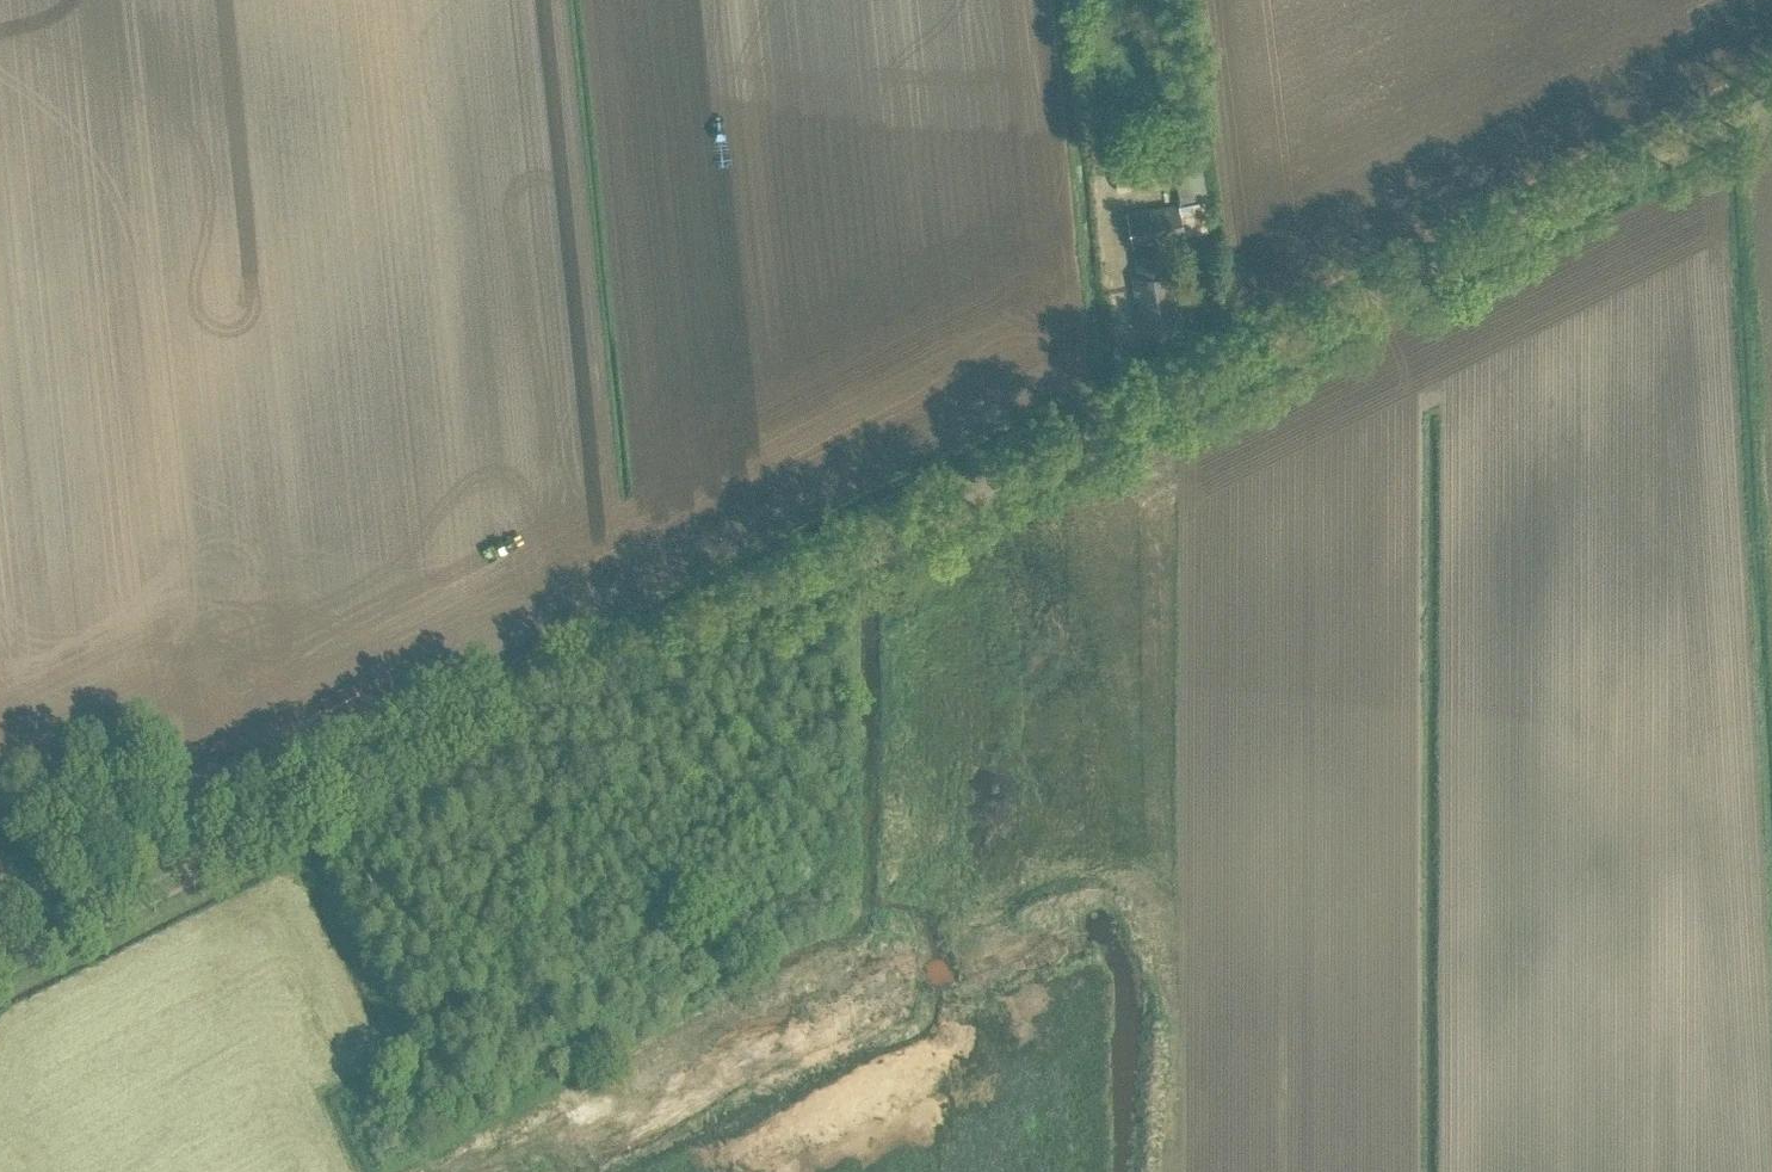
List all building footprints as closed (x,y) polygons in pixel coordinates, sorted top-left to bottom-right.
[(1204,190),(1202,163),(1177,165),(1179,192),(1204,190)] [(1128,208),(1128,210),(1134,241),(1186,232),(1185,229),(1208,225),(1203,194),(1128,208)] [(1144,273),(1134,275),(1144,331),(1185,323),(1175,268),(1171,269),(1168,251),(1137,257),(1139,267),(1143,266),(1144,273)]
